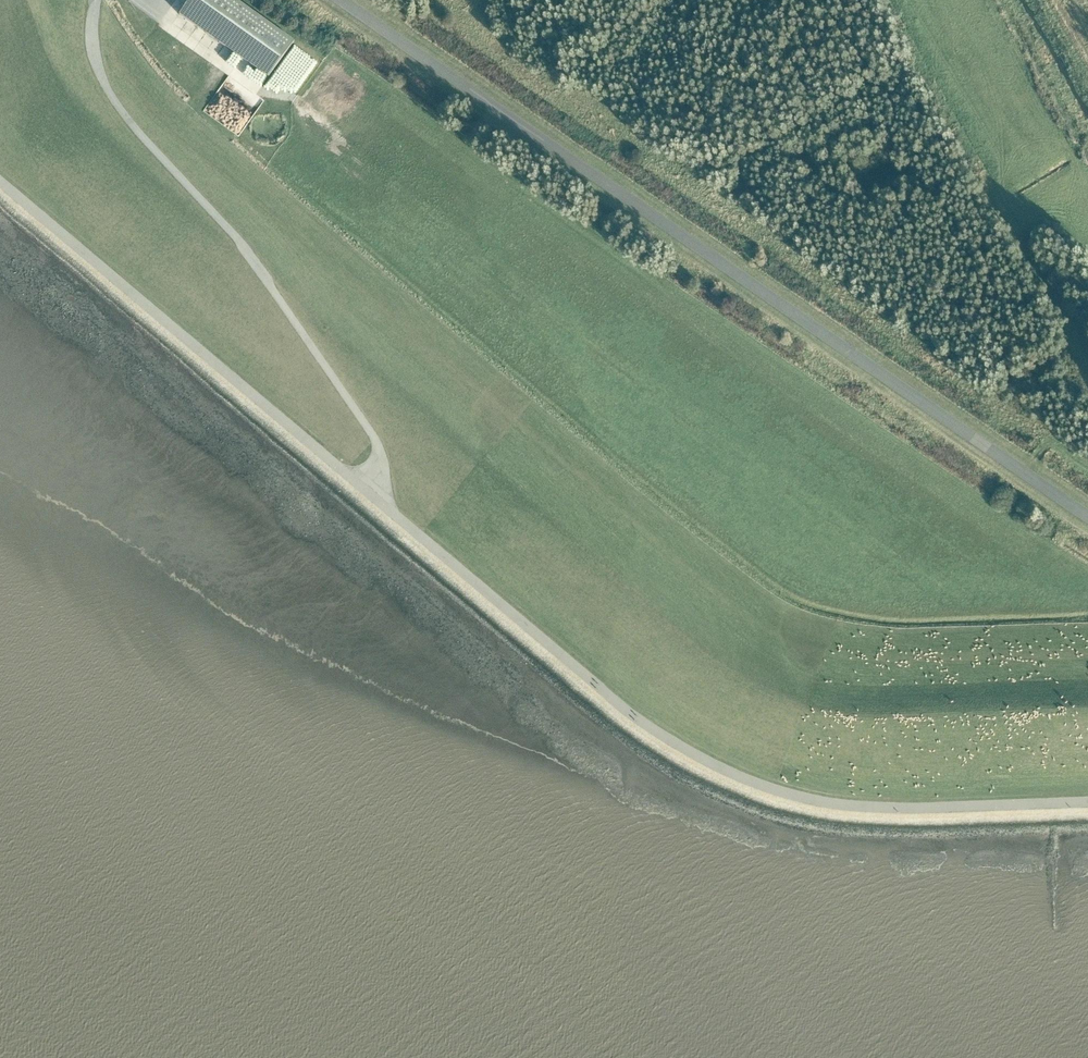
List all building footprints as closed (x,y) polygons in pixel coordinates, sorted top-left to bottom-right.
[(231,0),(186,0),(174,17),(264,79),(290,41),(231,0)]
